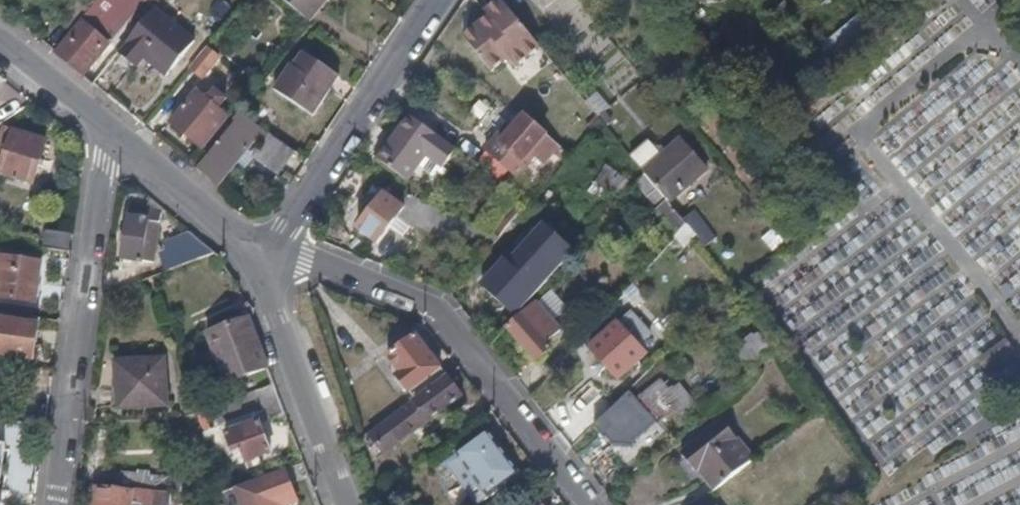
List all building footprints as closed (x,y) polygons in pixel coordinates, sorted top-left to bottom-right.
[(136,0),(98,0),(97,2),(54,55),(82,78),(107,46),(102,41),(120,20),(136,0)] [(144,0),(136,0),(120,20),(102,41),(107,46),(144,0)] [(328,0),(277,0),(307,25),(328,0)] [(522,23),(503,0),(495,0),(485,8),(489,13),(461,35),(477,55),(489,69),(505,56),(513,65),(538,44),(522,23)] [(552,12),(566,0),(541,0),(552,12)] [(66,32),(86,8),(87,6),(82,2),(79,6),(73,2),(55,24),(66,32)] [(188,2),(182,16),(204,27),(211,13),(188,2)] [(162,79),(191,44),(151,10),(115,55),(131,69),(139,59),(162,79)] [(197,81),(216,57),(204,48),(185,70),(197,81)] [(309,119),(336,79),(302,57),(296,64),(294,64),(273,93),(309,119)] [(197,150),(223,118),(215,111),(223,101),(211,92),(203,102),(192,93),(167,125),(197,150)] [(457,149),(448,142),(430,131),(408,115),(393,139),(377,161),(383,166),(392,172),(401,178),(407,182),(409,182),(414,173),(423,161),(427,156),(445,167),(457,149)] [(521,162),(545,134),(535,125),(523,115),(512,129),(507,124),(484,150),(492,158),(508,171),(515,177),(525,165),(521,162)] [(236,161),(243,151),(243,152),(252,140),(260,146),(254,155),(277,173),(291,154),(239,117),(198,167),(194,172),(215,188),(236,161)] [(46,140),(2,127),(0,134),(0,147),(2,148),(0,155),(3,157),(0,169),(0,173),(15,177),(33,182),(34,180),(39,163),(46,140)] [(658,190),(674,179),(682,189),(692,180),(679,164),(692,152),(692,149),(688,147),(686,143),(682,139),(670,148),(642,171),(645,175),(658,190)] [(245,167),(251,158),(243,152),(243,151),(236,161),(245,167)] [(705,168),(697,159),(692,152),(679,164),(692,180),(705,168)] [(588,190),(611,205),(626,181),(603,166),(588,190)] [(658,190),(645,175),(638,182),(659,207),(666,200),(658,190)] [(676,195),(682,189),(674,179),(658,190),(666,200),(668,203),(670,200),(676,195)] [(471,223),(438,209),(410,196),(389,186),(387,190),(382,197),(370,214),(359,231),(376,244),(380,239),(384,233),(392,222),(398,214),(415,221),(421,224),(452,238),(456,229),(473,237),(493,245),(501,237),(471,223)] [(686,225),(681,218),(675,210),(668,203),(666,200),(659,207),(654,213),(675,237),(686,225)] [(152,261),(156,239),(159,218),(152,208),(128,205),(121,258),(129,258),(152,261)] [(708,229),(694,212),(692,209),(689,210),(681,218),(686,225),(698,238),(707,231),(708,229)] [(408,229),(415,221),(398,214),(392,222),(408,229)] [(471,290),(505,323),(573,253),(538,220),(471,290)] [(70,251),(72,233),(44,230),(42,248),(70,251)] [(217,255),(190,232),(178,237),(168,243),(163,245),(166,254),(162,256),(161,257),(167,273),(184,268),(199,262),(218,256),(217,255)] [(41,262),(3,257),(0,275),(0,298),(35,303),(41,262)] [(536,329),(533,326),(542,318),(546,314),(536,303),(508,328),(536,361),(551,348),(536,329)] [(39,317),(8,314),(0,313),(0,356),(34,360),(39,317)] [(536,329),(545,322),(542,318),(533,326),(536,329)] [(267,369),(264,359),(254,334),(248,319),(245,319),(206,335),(225,385),(267,369)] [(645,352),(632,340),(622,330),(616,323),(614,322),(612,323),(608,327),(598,337),(588,348),(599,359),(617,378),(623,373),(637,361),(645,352)] [(757,357),(768,344),(759,332),(738,349),(743,357),(752,351),(757,357)] [(443,369),(435,359),(417,336),(415,336),(406,343),(387,358),(400,374),(399,376),(398,378),(401,383),(406,390),(412,389),(414,391),(417,395),(418,397),(432,385),(447,374),(446,371),(443,369)] [(681,374),(691,365),(680,353),(670,363),(681,374)] [(167,390),(166,362),(164,360),(122,363),(123,388),(115,388),(116,410),(118,410),(139,409),(167,408),(167,390)] [(461,395),(462,393),(461,392),(459,388),(465,383),(467,382),(461,374),(459,373),(456,374),(455,376),(452,378),(450,378),(448,375),(447,374),(432,385),(418,397),(413,400),(415,402),(417,405),(420,407),(419,410),(414,414),(419,419),(414,424),(418,429),(424,424),(441,410),(454,400),(461,395)] [(695,405),(678,386),(671,392),(660,379),(637,400),(658,422),(675,408),(682,416),(695,405)] [(219,426),(265,409),(257,391),(231,400),(211,408),(219,426)] [(414,424),(419,419),(414,414),(419,410),(420,407),(417,405),(415,402),(397,416),(381,429),(374,435),(380,443),(387,453),(389,452),(403,441),(418,429),(414,424)] [(219,426),(211,408),(202,411),(195,414),(203,432),(219,426)] [(755,460),(718,419),(679,452),(694,472),(697,470),(712,488),(704,495),(707,497),(715,491),(732,477),(755,460)] [(268,449),(265,442),(258,422),(236,430),(226,434),(232,453),(239,450),(244,464),(270,455),(268,449)] [(523,478),(486,430),(461,448),(455,453),(490,498),(503,486),(507,492),(523,478)] [(435,455),(453,441),(448,434),(430,449),(435,455)] [(296,500),(285,469),(268,476),(234,489),(241,504),(284,504),(296,500)] [(145,491),(147,474),(133,472),(133,475),(104,471),(103,486),(123,488),(145,491)] [(133,492),(96,488),(94,504),(131,504),(133,492)] [(171,494),(157,492),(155,504),(169,504),(171,494)]
